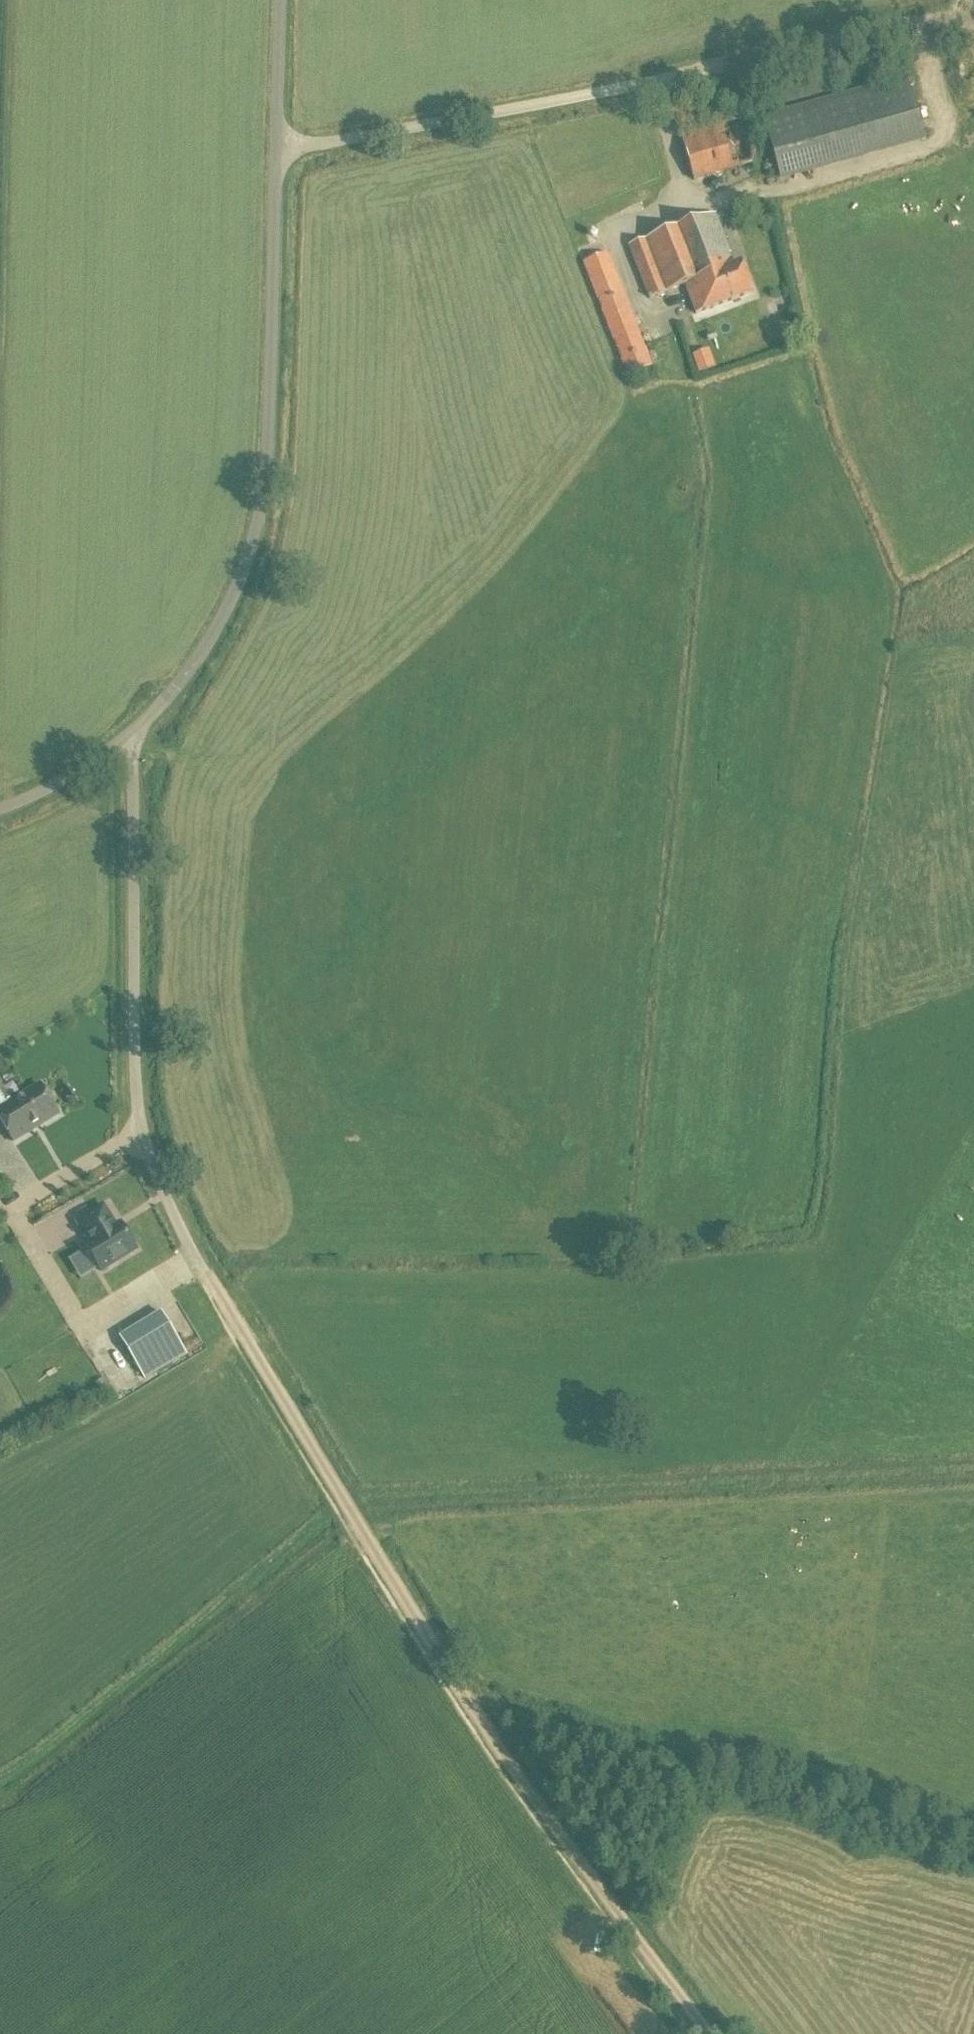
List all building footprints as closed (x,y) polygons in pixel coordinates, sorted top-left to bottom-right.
[(781,175),(923,135),(907,78),(765,119),(781,175)] [(695,182),(753,165),(738,110),(725,114),(727,120),(681,133),(695,182)] [(736,264),(716,213),(629,246),(650,299),(687,285),(698,314),(753,292),(742,262),(736,264)] [(627,375),(653,365),(609,253),(583,263),(627,375)] [(694,356),(700,373),(715,368),(709,350),(694,356)] [(58,1114),(41,1085),(12,1102),(0,1083),(0,1120),(13,1141),(58,1114)] [(109,1220),(111,1219),(102,1206),(76,1222),(90,1243),(85,1246),(100,1270),(136,1247),(121,1224),(114,1228),(109,1220)] [(146,1380),(188,1354),(162,1312),(120,1338),(146,1380)] [(102,1378),(95,1382),(99,1388),(99,1389),(106,1385),(102,1378)]
